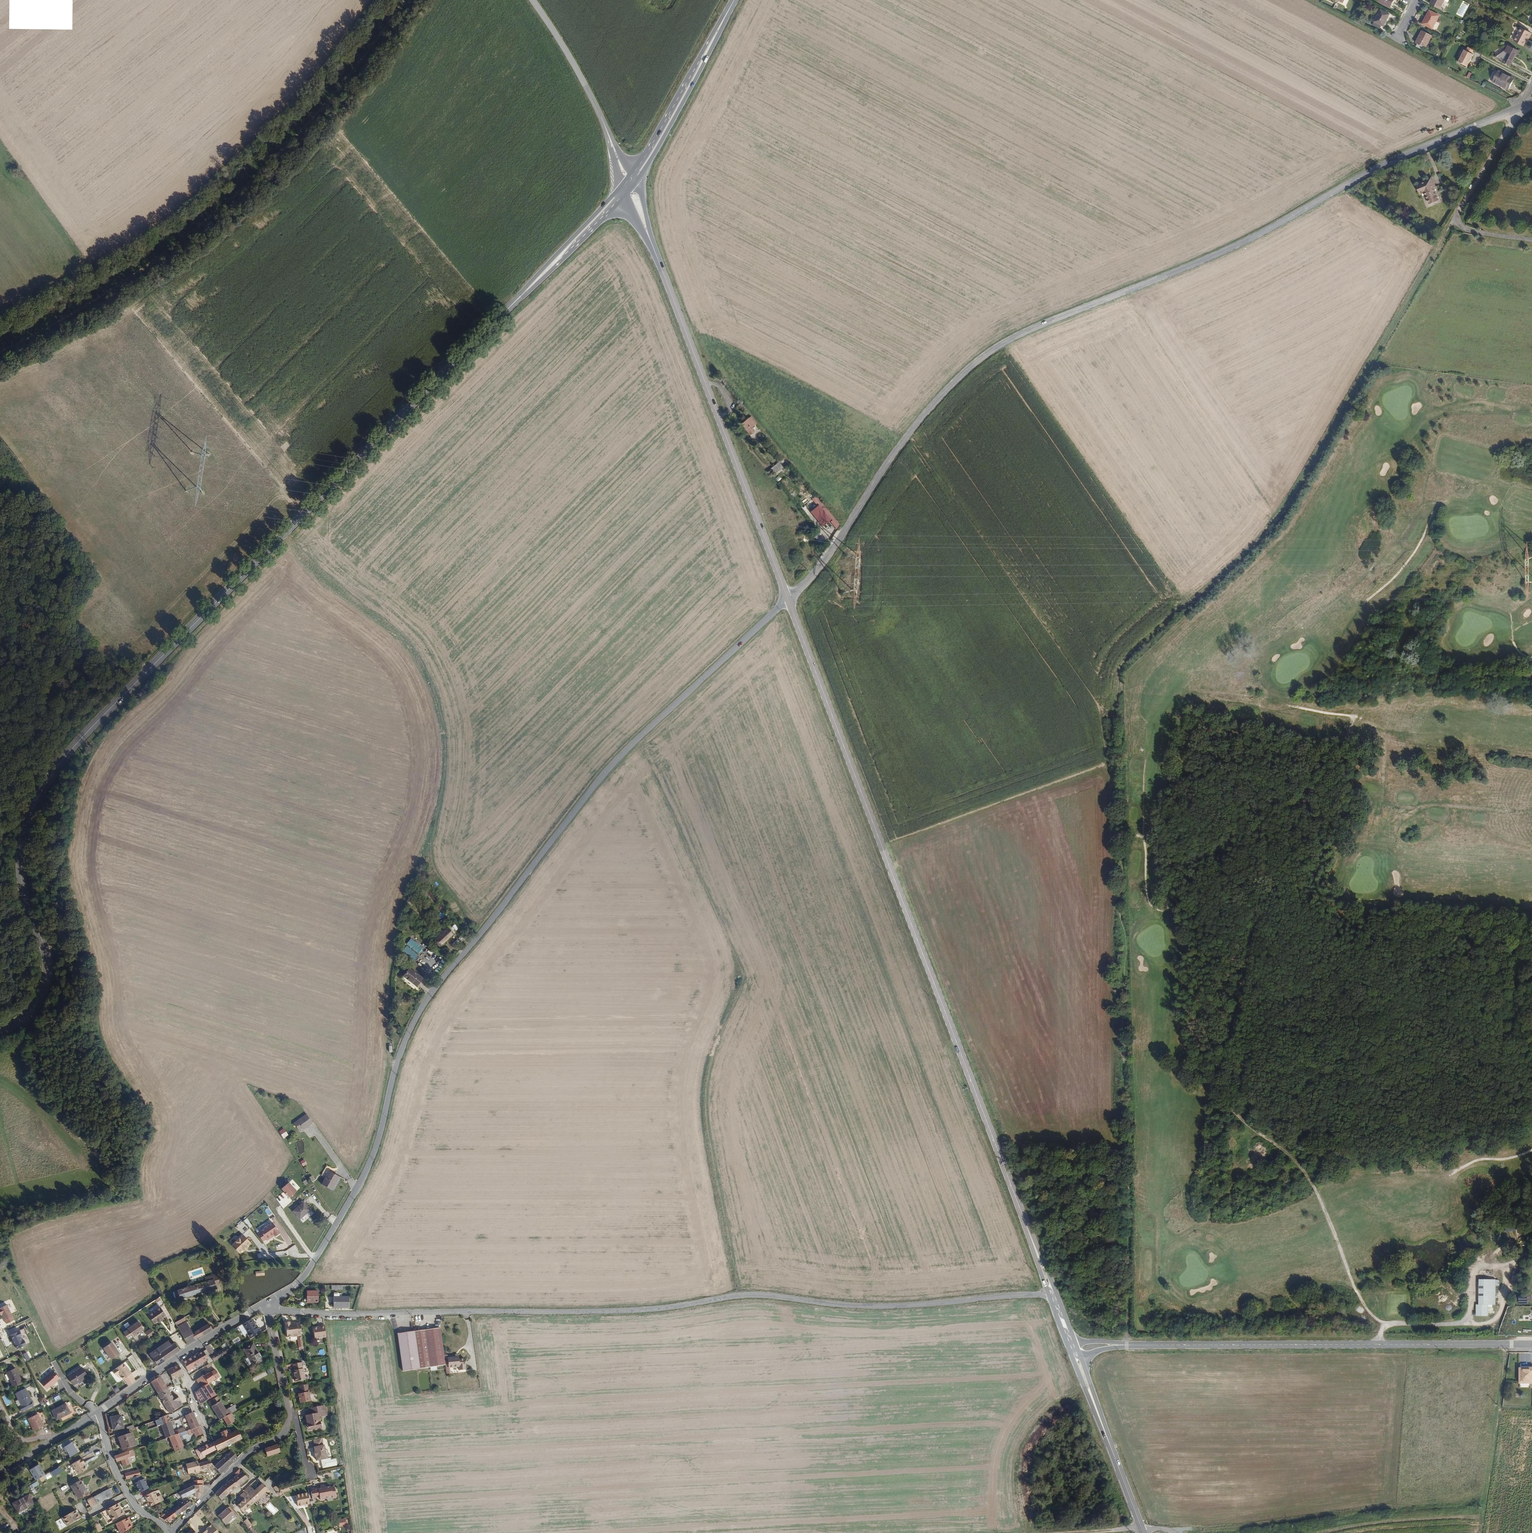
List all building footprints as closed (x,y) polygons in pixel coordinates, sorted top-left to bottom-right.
[(1378,3),(1389,9),(1393,0),(1379,0),(1378,3)] [(1444,0),(1431,0),(1428,6),(1438,10),(1444,0)] [(1383,27),(1388,16),(1378,10),(1371,25),(1377,28),(1379,25),(1383,27)] [(1430,31),(1437,17),(1428,13),(1422,26),(1430,31)] [(1526,40),(1530,34),(1520,29),(1513,41),(1522,46),(1525,39),(1526,40)] [(1424,50),(1431,37),(1421,32),(1414,46),(1416,46),(1422,50),(1424,50)] [(1509,65),(1516,51),(1506,46),(1503,52),(1501,50),(1493,56),(1509,65)] [(1473,55),(1464,50),(1458,62),(1466,67),(1473,55)] [(1507,90),(1513,79),(1497,71),(1492,81),(1499,84),(1499,85),(1507,90)] [(1440,202),(1435,189),(1436,188),(1432,179),(1427,181),(1428,183),(1419,186),(1422,195),(1426,193),(1431,205),(1440,202)] [(754,424),(748,417),(741,423),(746,429),(749,426),(750,428),(754,424)] [(779,462),(770,469),(776,475),(785,468),(779,462)] [(829,521),(818,508),(811,513),(822,527),(829,521)] [(821,543),(826,537),(820,531),(815,536),(821,543)] [(410,906),(423,877),(419,872),(410,890),(405,905),(410,906)] [(440,948),(454,935),(448,929),(434,941),(440,948)] [(402,951),(413,960),(418,954),(407,945),(402,951)] [(422,978),(409,967),(402,975),(416,986),(422,979),(422,978)] [(301,1128),(311,1121),(305,1112),(291,1121),(296,1128),(299,1126),(301,1128)] [(284,1128),(279,1131),(284,1138),(288,1135),(284,1128)] [(332,1191),(341,1179),(332,1172),(323,1185),(332,1191)] [(285,1195),(286,1195),(289,1197),(296,1191),(288,1182),(281,1189),(284,1192),(283,1193),(285,1195)] [(305,1215),(311,1210),(306,1204),(305,1202),(293,1212),(300,1220),(306,1216),(305,1215)] [(1504,1227),(1507,1234),(1522,1227),(1519,1220),(1504,1227)] [(280,1232),(272,1222),(260,1231),(266,1239),(267,1240),(274,1235),(275,1236),(280,1232)] [(245,1247),(249,1244),(242,1235),(230,1245),(237,1254),(241,1251),(245,1247)] [(180,1300),(216,1288),(215,1285),(214,1279),(207,1281),(207,1282),(178,1291),(180,1299),(180,1300)] [(1496,1280),(1495,1280),(1478,1280),(1478,1305),(1476,1305),(1476,1316),(1487,1316),(1487,1305),(1494,1306),(1496,1306),(1496,1280)] [(1442,1286),(1432,1296),(1450,1312),(1460,1302),(1442,1286)] [(317,1303),(317,1291),(306,1292),(307,1303),(317,1303)] [(149,1304),(157,1298),(154,1292),(145,1298),(149,1304)] [(348,1306),(347,1296),(332,1296),(333,1306),(348,1306)] [(7,1306),(0,1309),(0,1313),(1,1316),(2,1315),(6,1324),(14,1320),(7,1306)] [(161,1319),(165,1316),(159,1308),(148,1316),(153,1324),(157,1321),(158,1323),(162,1320),(161,1319)] [(194,1336),(185,1318),(175,1323),(187,1345),(197,1339),(215,1329),(214,1327),(213,1326),(211,1327),(209,1324),(196,1332),(194,1336)] [(262,1333),(259,1328),(257,1329),(251,1320),(242,1325),(251,1340),(262,1333)] [(133,1339),(145,1331),(139,1323),(128,1331),(133,1339)] [(302,1337),(300,1324),(296,1325),(296,1324),(290,1325),(289,1323),(285,1324),(287,1339),(302,1337)] [(325,1338),(324,1326),(320,1327),(320,1328),(313,1329),(314,1340),(325,1338)] [(444,1366),(442,1355),(439,1329),(396,1335),(401,1372),(444,1366)] [(22,1336),(20,1331),(11,1335),(18,1349),(27,1345),(24,1340),(23,1341),(21,1336),(22,1336)] [(120,1354),(112,1342),(104,1348),(112,1359),(120,1354)] [(180,1351),(175,1344),(171,1346),(168,1342),(158,1349),(160,1351),(160,1350),(167,1360),(174,1355),(180,1351)] [(218,1363),(225,1360),(223,1357),(232,1351),(229,1347),(224,1350),(216,1355),(210,1345),(206,1347),(207,1349),(183,1364),(188,1372),(207,1361),(209,1365),(207,1366),(208,1368),(212,1366),(211,1364),(217,1360),(218,1363)] [(262,1361),(252,1345),(243,1351),(253,1367),(262,1361)] [(167,1360),(160,1350),(160,1351),(158,1349),(149,1355),(158,1367),(167,1360)] [(464,1370),(463,1358),(457,1358),(456,1356),(453,1356),(446,1358),(447,1369),(458,1368),(458,1371),(464,1370)] [(129,1386),(136,1380),(132,1374),(132,1373),(124,1362),(112,1370),(116,1375),(120,1373),(129,1386)] [(173,1370),(173,1369),(168,1372),(173,1381),(172,1382),(175,1386),(180,1385),(181,1385),(178,1378),(184,1375),(180,1366),(173,1370)] [(23,1382),(16,1368),(6,1372),(13,1387),(23,1382)] [(73,1387),(88,1377),(82,1368),(67,1378),(73,1387)] [(59,1378),(52,1370),(40,1380),(47,1388),(59,1378)] [(306,1381),(303,1370),(293,1372),(296,1383),(306,1381)] [(215,1380),(219,1378),(215,1371),(211,1373),(208,1375),(205,1376),(204,1377),(197,1380),(199,1384),(206,1380),(209,1385),(211,1383),(215,1380)] [(151,1383),(170,1414),(183,1406),(178,1396),(175,1398),(174,1395),(172,1396),(160,1376),(155,1380),(155,1381),(151,1383)] [(209,1385),(206,1380),(199,1384),(202,1389),(209,1385)] [(201,1405),(216,1396),(209,1385),(202,1389),(195,1392),(201,1405)] [(34,1405),(26,1389),(16,1394),(22,1405),(20,1406),(22,1411),(34,1405)] [(309,1402),(307,1392),(297,1395),(299,1404),(309,1402)] [(221,1421),(224,1419),(228,1427),(235,1423),(230,1416),(234,1414),(231,1408),(227,1411),(219,1400),(220,1399),(218,1397),(217,1397),(209,1402),(221,1421)] [(72,1413),(67,1404),(53,1410),(58,1420),(72,1413)] [(320,1429),(318,1418),(324,1417),(322,1407),(310,1409),(311,1416),(307,1416),(308,1422),(306,1423),(308,1429),(312,1429),(312,1431),(320,1429)] [(50,1425),(44,1413),(29,1420),(35,1432),(50,1425)] [(169,1416),(159,1420),(158,1418),(154,1419),(155,1422),(157,1421),(158,1424),(161,1423),(166,1439),(170,1438),(175,1452),(184,1447),(181,1441),(181,1439),(183,1438),(182,1436),(189,1434),(189,1436),(195,1434),(201,1431),(193,1413),(186,1417),(192,1430),(179,1434),(178,1431),(174,1432),(169,1416)] [(124,1428),(121,1415),(111,1418),(114,1431),(124,1428)] [(218,1451),(242,1439),(238,1430),(229,1435),(227,1431),(221,1433),(223,1438),(200,1450),(203,1456),(199,1458),(201,1460),(205,1458),(204,1456),(217,1450),(218,1451)] [(132,1444),(128,1432),(116,1437),(117,1440),(119,1444),(117,1445),(119,1449),(132,1444)] [(77,1447),(72,1439),(66,1444),(73,1457),(81,1452),(77,1447)] [(323,1447),(321,1439),(313,1441),(315,1448),(314,1448),(314,1452),(314,1453),(315,1458),(316,1458),(316,1462),(327,1460),(324,1446),(323,1447)] [(280,1453),(278,1445),(265,1449),(267,1457),(280,1453)] [(128,1459),(131,1458),(131,1457),(135,1456),(133,1451),(117,1456),(115,1457),(117,1461),(117,1463),(122,1461),(124,1467),(130,1465),(128,1459)] [(221,1474),(238,1458),(231,1452),(219,1463),(218,1462),(215,1464),(217,1466),(215,1468),(221,1474)] [(88,1469),(85,1463),(86,1463),(86,1462),(84,1458),(74,1464),(80,1474),(88,1469)] [(215,1468),(209,1462),(199,1464),(197,1462),(186,1465),(189,1475),(200,1472),(200,1471),(210,1468),(211,1467),(213,1470),(215,1468)] [(46,1475),(39,1465),(30,1470),(36,1481),(46,1475)] [(60,1466),(50,1471),(53,1476),(63,1471),(60,1466)] [(248,1480),(243,1472),(242,1473),(240,1470),(235,1474),(237,1476),(234,1479),(239,1486),(248,1480)] [(149,1490),(145,1480),(144,1480),(142,1476),(141,1476),(137,1477),(134,1478),(133,1478),(136,1484),(141,1494),(149,1490)] [(239,1486),(234,1479),(225,1485),(223,1487),(229,1494),(239,1486)] [(84,1487),(81,1482),(72,1487),(79,1499),(88,1494),(84,1487)] [(251,1507),(267,1493),(268,1495),(271,1493),(263,1484),(254,1492),(249,1486),(244,1491),(245,1492),(241,1496),(242,1498),(241,1499),(242,1501),(241,1503),(237,1506),(243,1513),(247,1510),(249,1510),(251,1508),(251,1507)] [(204,1493),(204,1486),(194,1486),(191,1488),(180,1494),(183,1500),(193,1494),(193,1496),(195,1496),(195,1497),(198,1500),(203,1495),(203,1493),(204,1493)] [(180,1494),(191,1488),(190,1487),(177,1493),(178,1495),(180,1494)] [(222,1501),(229,1494),(223,1487),(216,1494),(222,1501)] [(336,1493),(336,1491),(335,1491),(334,1487),(331,1488),(330,1487),(318,1489),(318,1488),(311,1490),(312,1499),(320,1498),(320,1500),(328,1499),(328,1497),(332,1496),(333,1498),(336,1497),(335,1493),(336,1493)] [(97,1503),(113,1495),(109,1489),(94,1498),(97,1503)] [(160,1503),(154,1492),(145,1497),(147,1502),(148,1501),(151,1508),(160,1503)] [(309,1504),(307,1494),(286,1498),(294,1509),(297,1507),(309,1504)] [(18,1516),(33,1507),(27,1497),(13,1506),(18,1516)] [(171,1521),(192,1505),(188,1499),(183,1503),(182,1501),(180,1503),(181,1504),(161,1518),(168,1522),(171,1521)] [(113,1521),(124,1515),(123,1512),(121,1512),(120,1509),(120,1507),(119,1505),(118,1505),(117,1505),(108,1510),(109,1512),(113,1521)] [(236,1517),(234,1515),(235,1513),(230,1507),(228,1509),(228,1508),(218,1517),(226,1525),(236,1517)] [(78,1509),(62,1517),(67,1526),(82,1518),(78,1509)] [(202,1516),(197,1510),(193,1514),(197,1520),(202,1516)] [(129,1523),(131,1522),(129,1518),(116,1524),(120,1532),(124,1532),(130,1530),(132,1528),(129,1523)] [(348,1518),(338,1519),(339,1527),(348,1526),(348,1518)] [(213,1524),(201,1532),(219,1532),(213,1524)]
